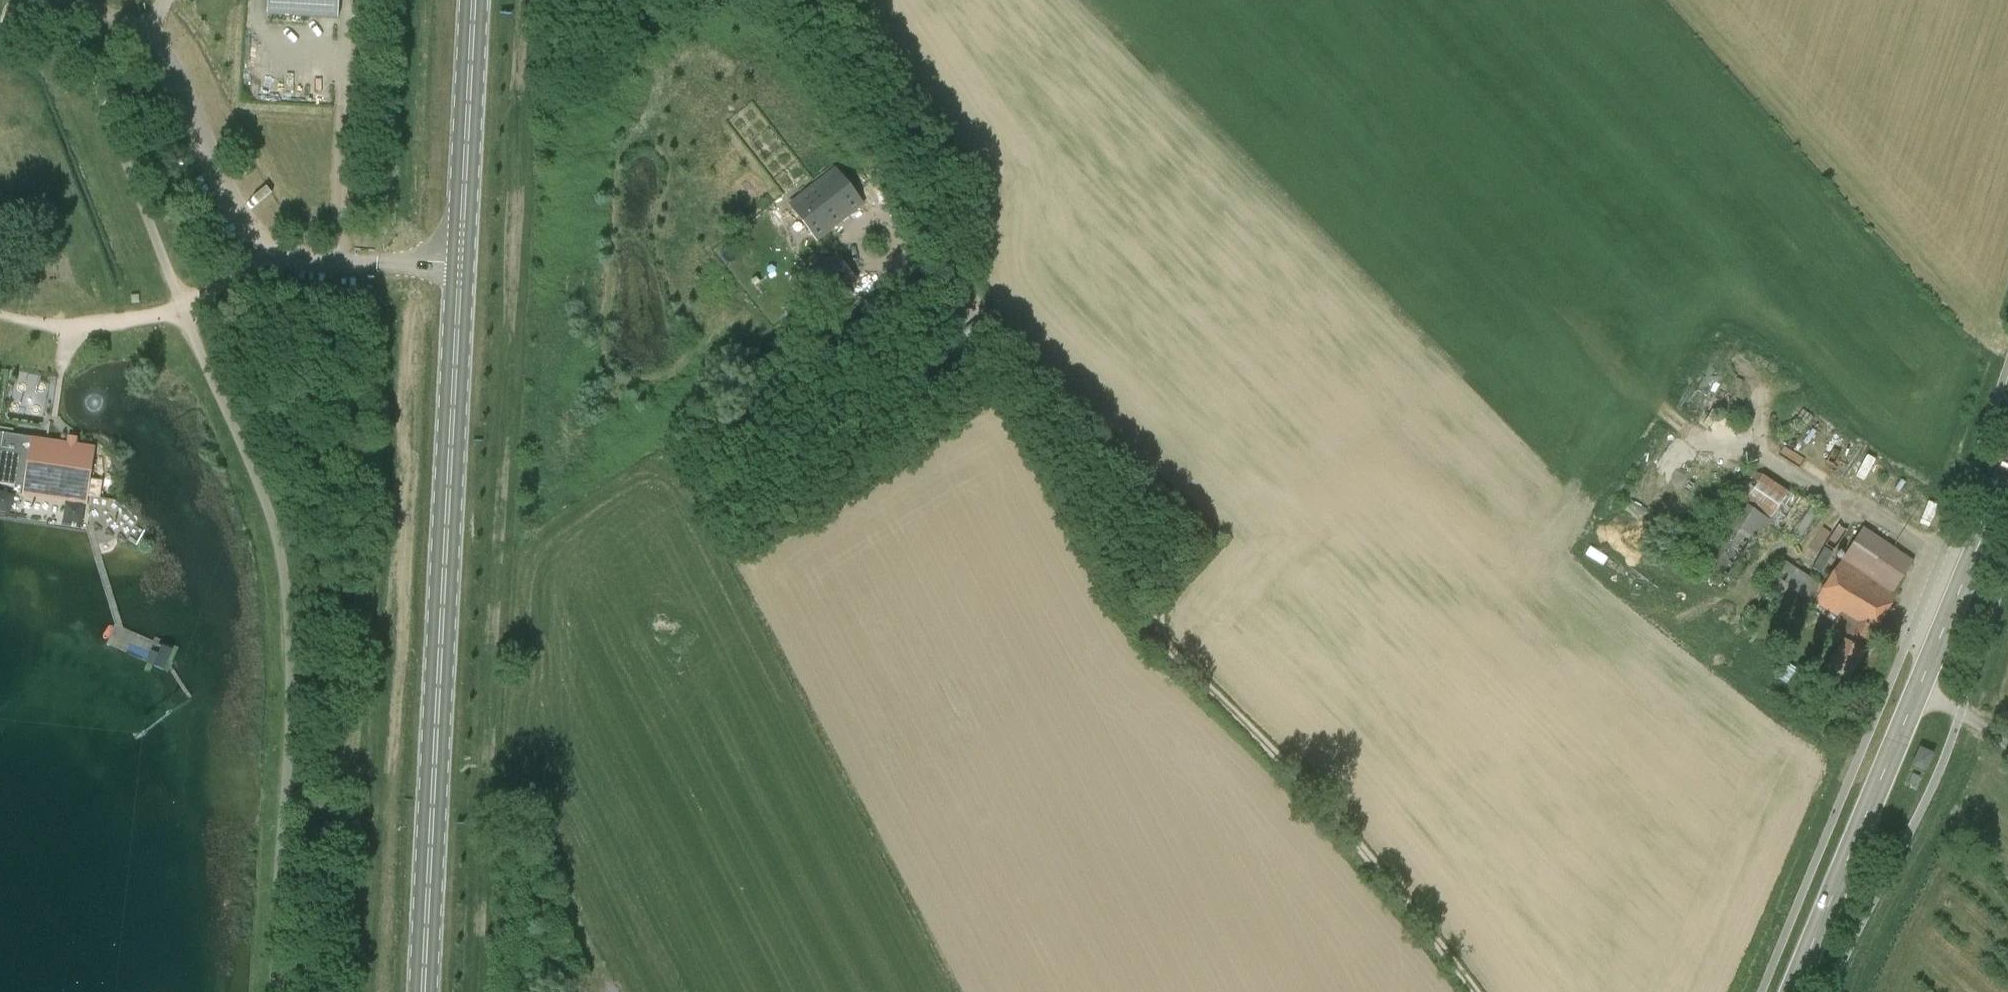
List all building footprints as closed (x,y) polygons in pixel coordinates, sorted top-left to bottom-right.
[(267,14),(339,18),(339,0),(268,0),(267,14)] [(782,204),(807,240),(856,205),(830,169),(782,204)] [(819,307),(845,286),(854,280),(835,256),(801,284),(819,307)] [(31,438),(22,495),(86,505),(95,446),(77,444),(78,437),(69,436),(67,443),(31,438)] [(1769,519),(1798,540),(1820,509),(1791,489),(1788,493),(1751,467),(1732,494),(1739,499),(1697,559),(1726,580),(1769,519)] [(1864,652),(1861,651),(1897,594),(1893,592),(1913,561),(1863,527),(1822,585),(1781,561),(1763,590),(1806,618),(1815,604),(1837,618),(1829,632),(1843,640),(1827,667),(1847,679),(1864,652)] [(1932,754),(1920,749),(1913,765),(1925,770),(1932,754)]
